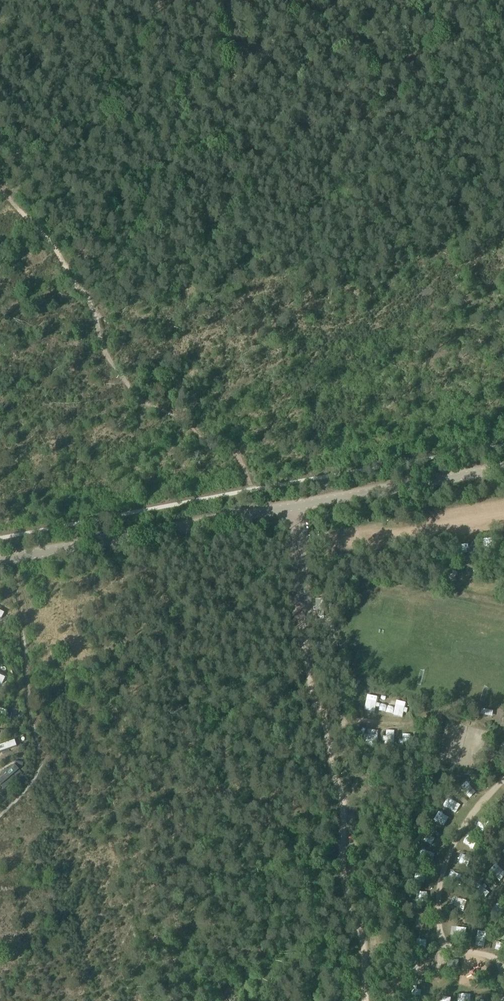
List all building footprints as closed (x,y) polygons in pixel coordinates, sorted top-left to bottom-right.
[(371,700),(371,708),(384,708),(385,701),(371,700)] [(377,745),(377,731),(368,731),(367,744),(377,745)] [(0,746),(0,753),(17,747),(15,741),(0,746)] [(0,778),(0,785),(1,786),(19,771),(14,765),(0,778)] [(461,790),(468,799),(476,793),(468,784),(461,790)] [(457,812),(462,807),(452,798),(447,803),(457,812)] [(434,826),(446,830),(449,821),(437,817),(434,826)] [(423,845),(428,849),(434,841),(429,837),(423,845)] [(490,874),(497,883),(503,878),(503,876),(498,868),(490,874)] [(420,878),(420,888),(431,888),(431,878),(420,878)] [(476,951),(486,952),(488,936),(478,935),(476,951)] [(426,951),(428,943),(419,941),(417,949),(426,951)] [(425,978),(424,969),(413,970),(414,979),(425,978)]
